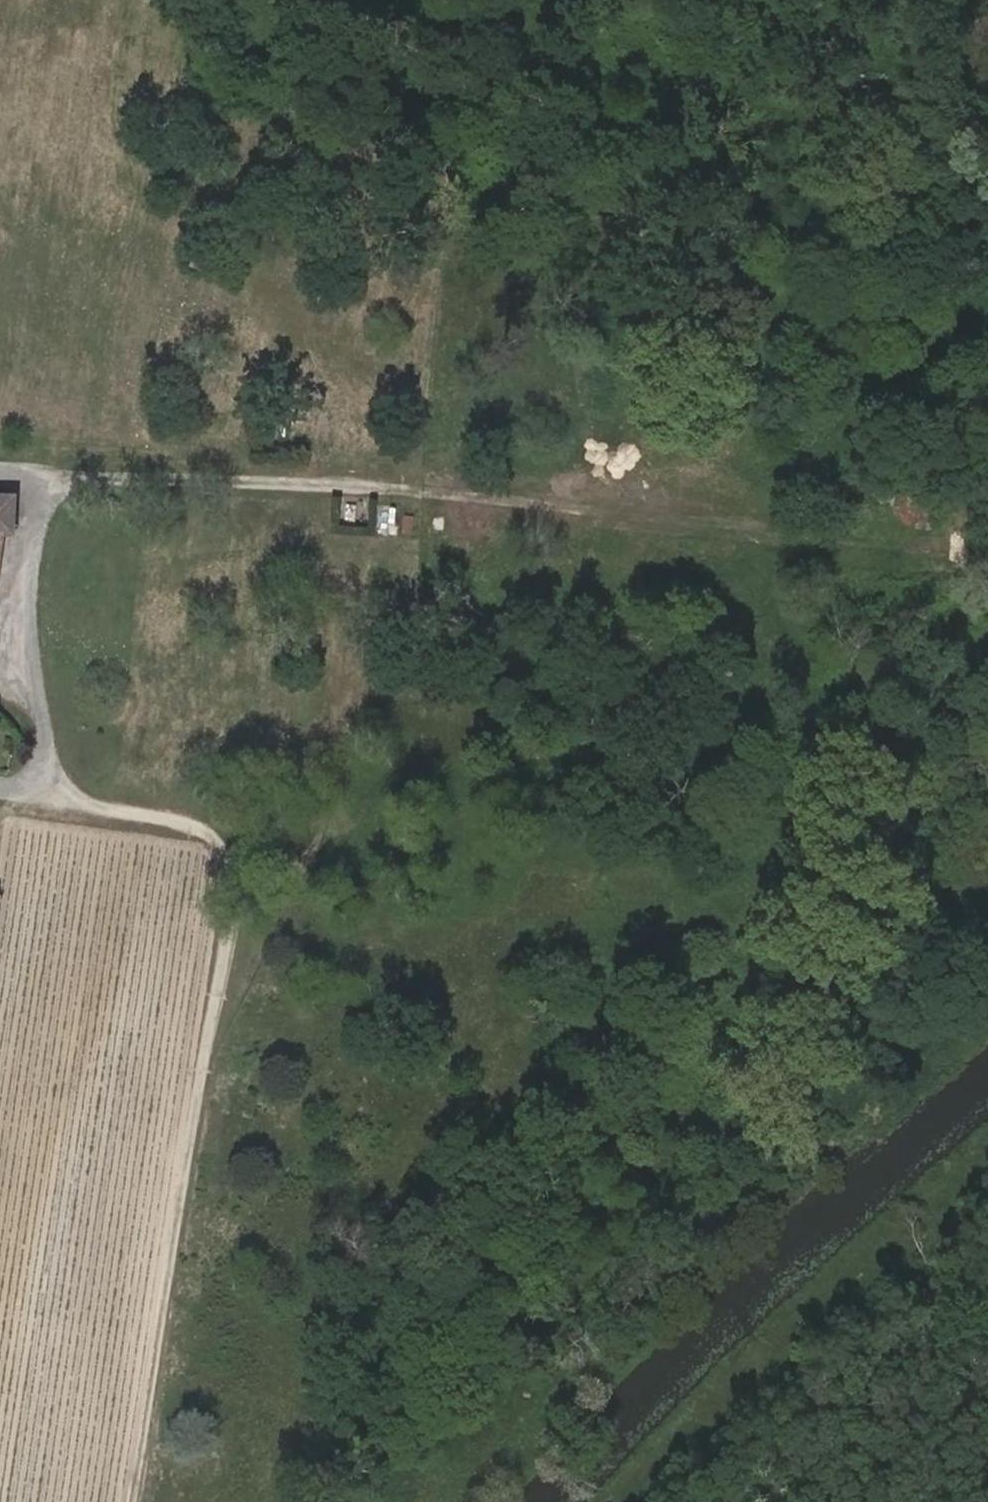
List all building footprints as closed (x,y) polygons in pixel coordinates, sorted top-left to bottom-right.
[(7,537),(8,496),(0,496),(0,537),(7,537)]
